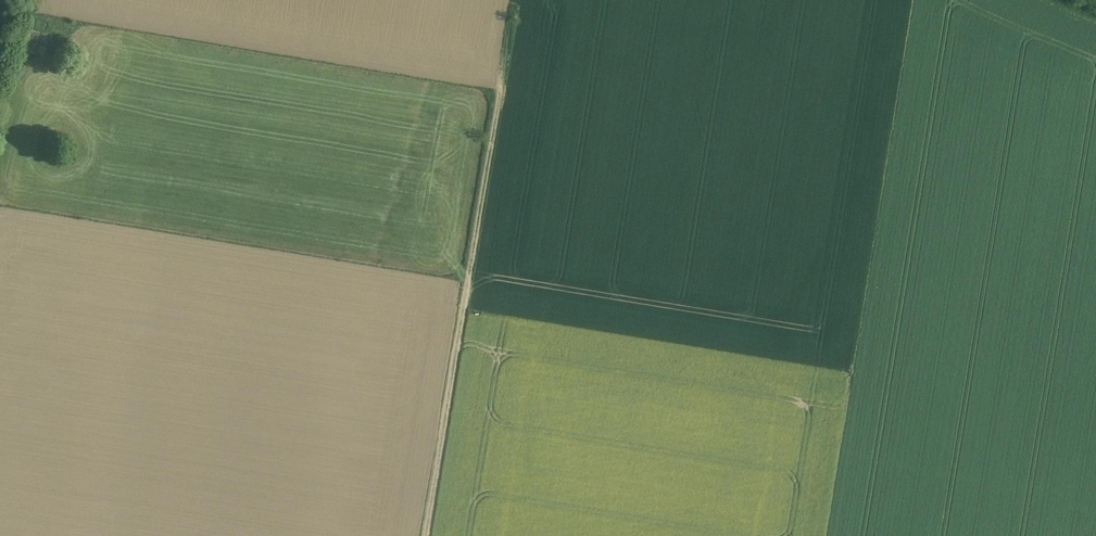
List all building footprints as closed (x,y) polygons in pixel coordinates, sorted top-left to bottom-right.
[(40,30),(31,28),(26,50),(35,52),(40,30)]
